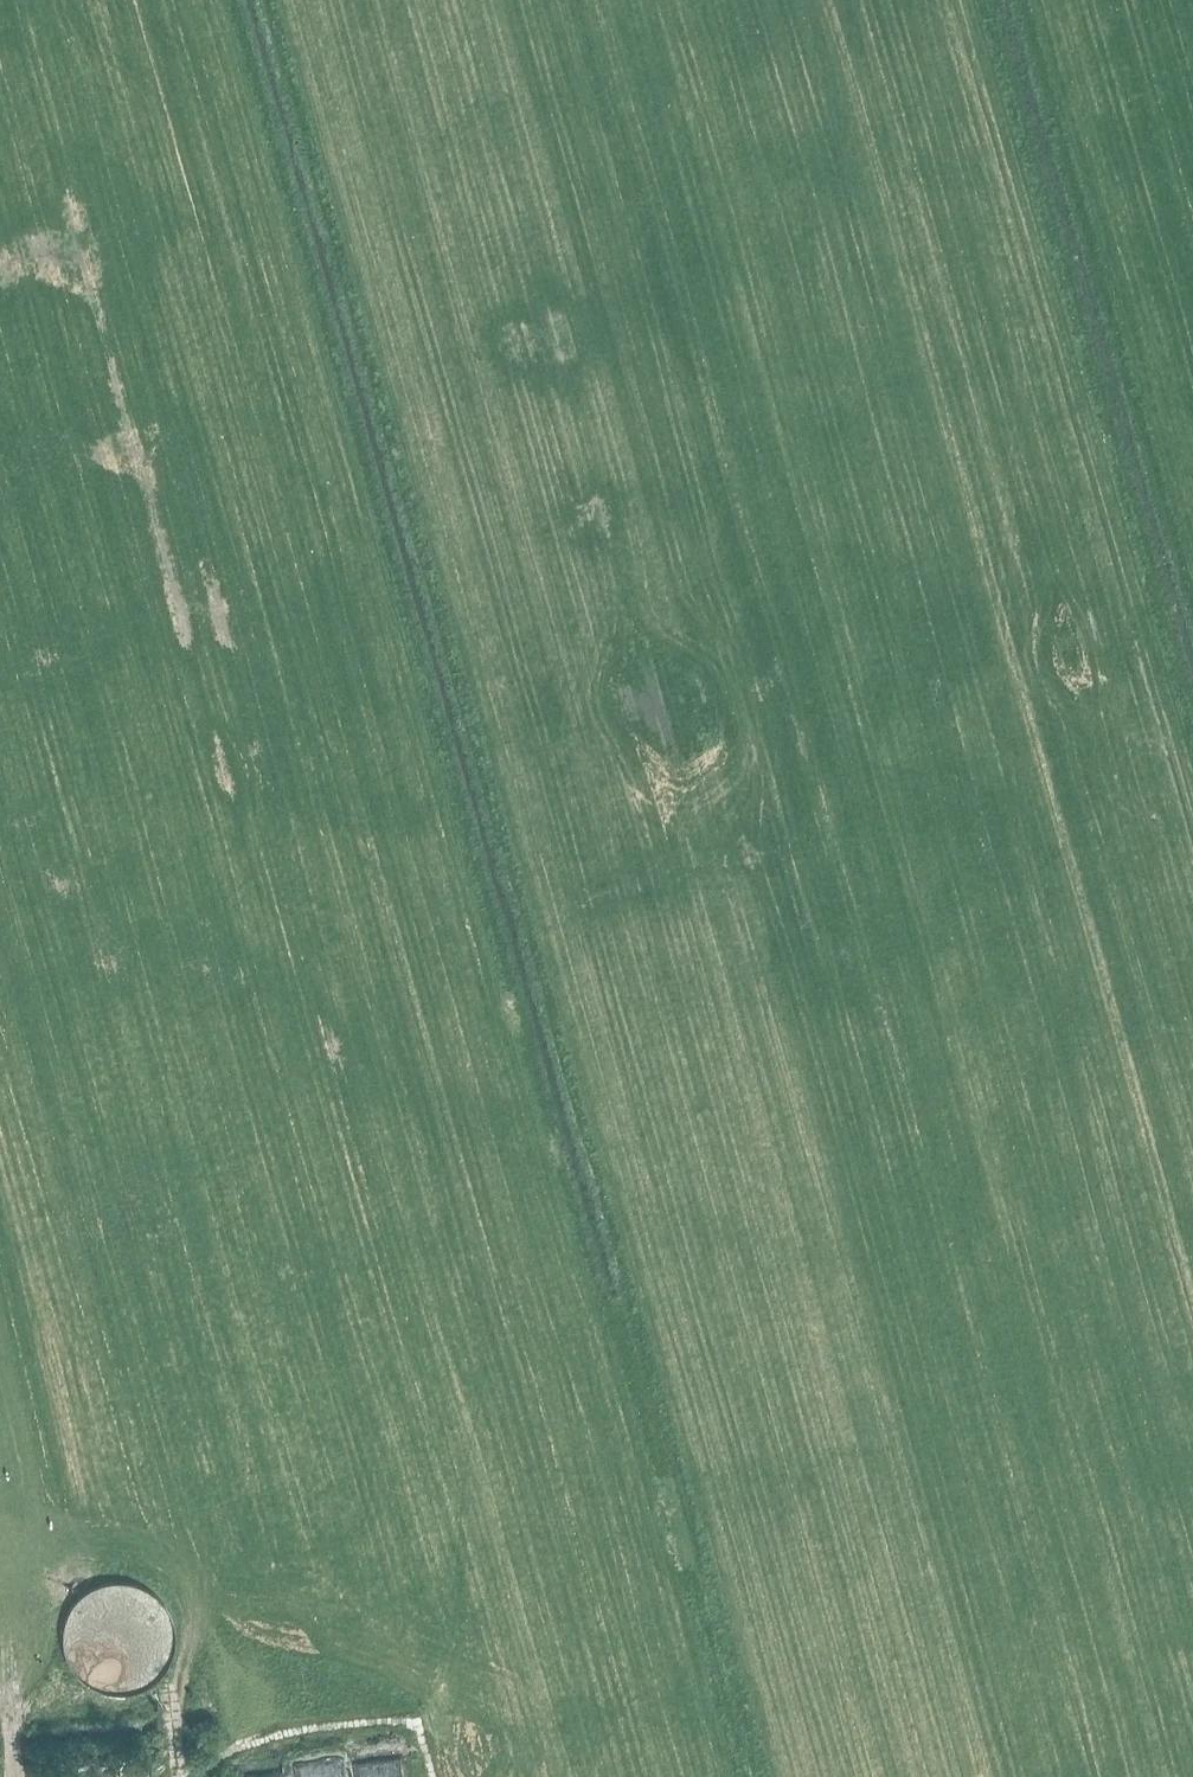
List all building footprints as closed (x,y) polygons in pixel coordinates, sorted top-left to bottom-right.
[(171,1587),(82,1588),(83,1685),(171,1684),(171,1587)]
